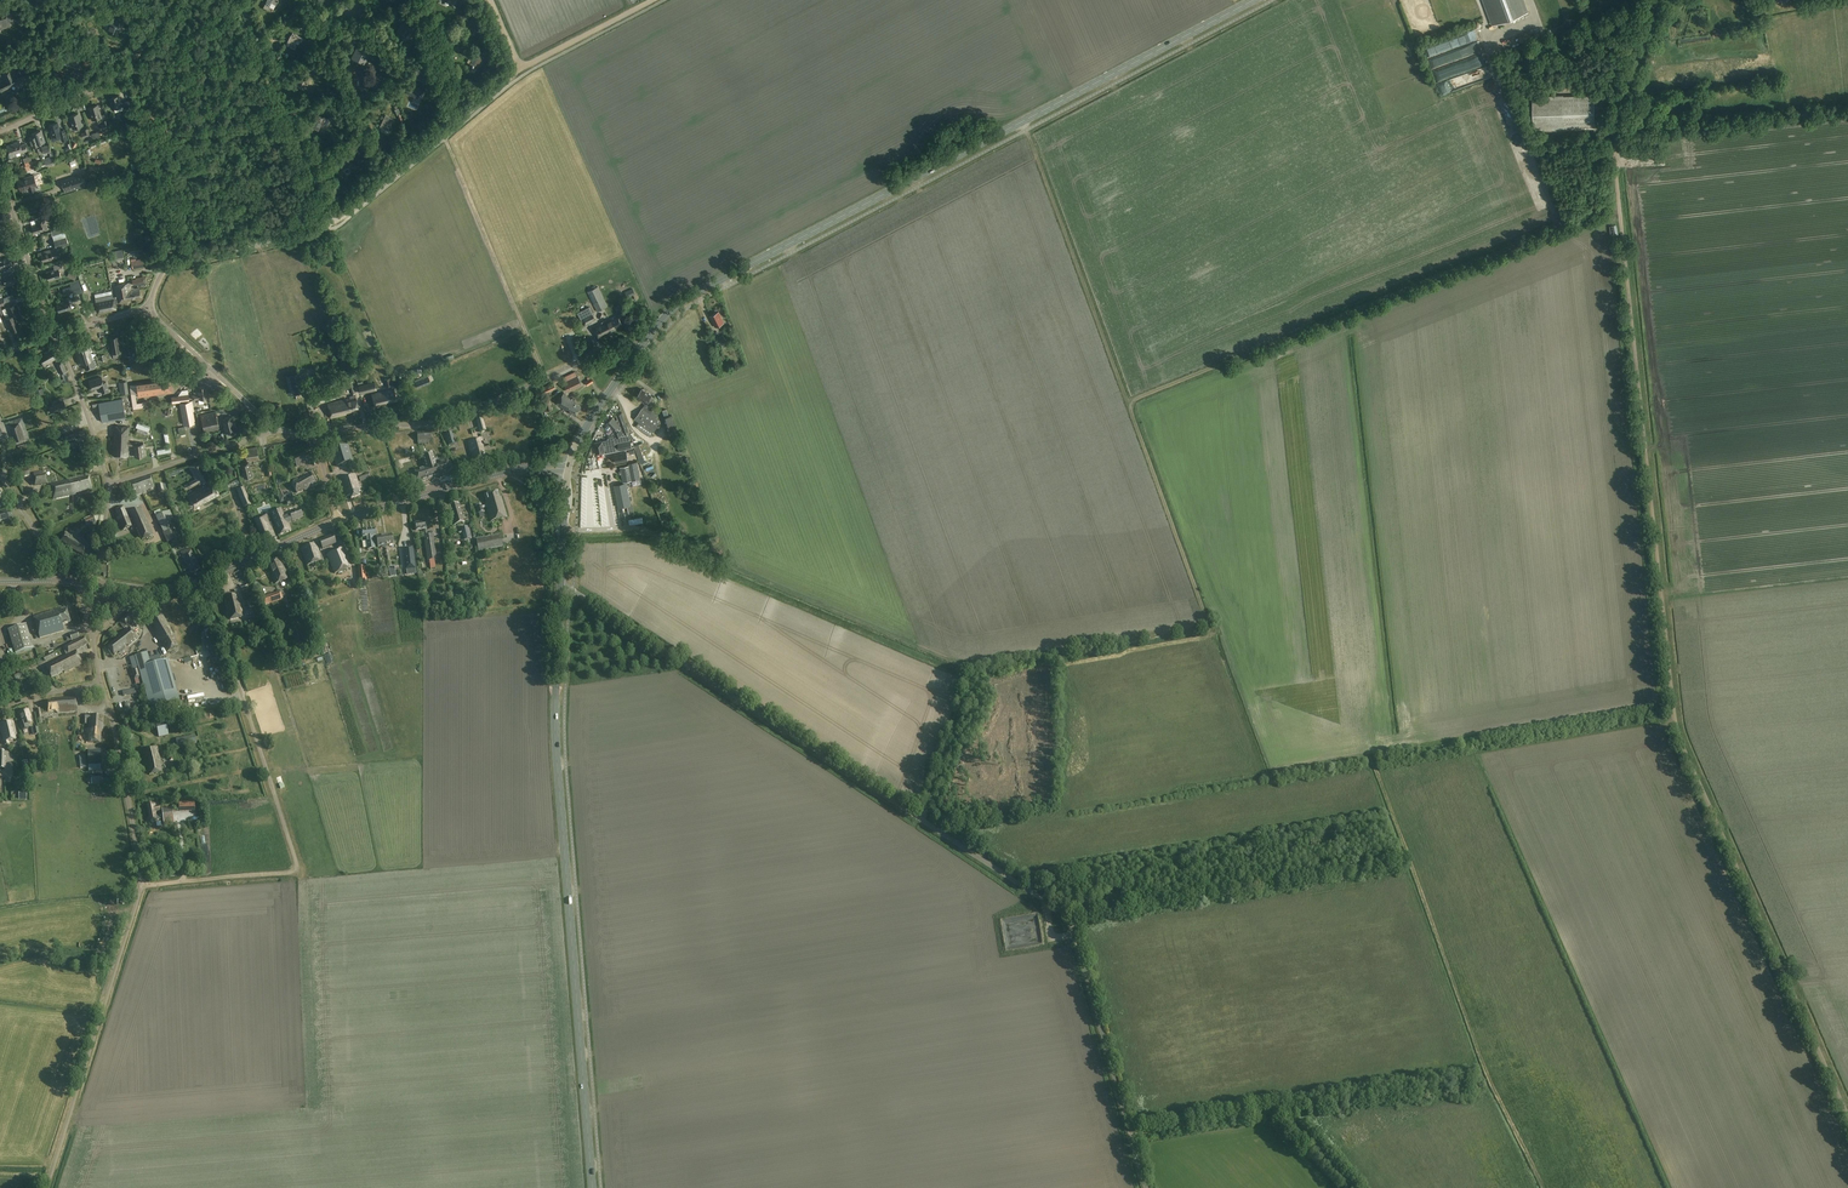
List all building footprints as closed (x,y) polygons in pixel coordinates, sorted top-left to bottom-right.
[(263,8),(271,12),(278,0),(267,0),(263,8)] [(1493,25),(1527,12),(1523,0),(1484,0),(1493,25)] [(11,27),(9,21),(13,19),(10,12),(6,14),(7,18),(0,21),(0,31),(11,27)] [(397,32),(406,37),(412,26),(406,23),(408,20),(402,17),(400,21),(402,22),(397,32)] [(107,30),(119,34),(123,22),(112,18),(107,30)] [(292,33),(287,42),(292,45),(290,47),(295,49),(296,46),(295,46),(298,40),(301,42),(303,39),(292,33)] [(1482,42),(1464,46),(1467,58),(1485,54),(1482,42)] [(358,45),(352,58),(361,63),(362,60),(363,60),(364,57),(365,58),(366,55),(367,55),(369,50),(358,45)] [(486,59),(476,54),(470,64),(472,66),(472,67),(477,69),(481,62),(483,63),(486,59)] [(80,57),(70,55),(68,66),(78,68),(80,57)] [(19,66),(3,73),(6,79),(0,82),(0,89),(1,91),(18,83),(15,79),(23,75),(19,66)] [(310,80),(300,74),(298,78),(299,79),(295,85),(304,90),(310,80)] [(1441,86),(1444,96),(1452,93),(1449,84),(1441,86)] [(405,93),(418,99),(420,93),(423,94),(426,87),(423,86),(422,88),(417,86),(416,87),(412,86),(411,88),(408,87),(405,93)] [(121,102),(119,95),(109,98),(113,109),(114,109),(115,112),(124,110),(126,118),(131,117),(128,107),(129,107),(127,101),(121,102)] [(1596,128),(1594,95),(1533,97),(1534,130),(1596,128)] [(101,115),(98,104),(89,107),(91,112),(90,112),(92,120),(102,117),(104,124),(101,125),(102,129),(109,127),(105,114),(101,115)] [(82,126),(78,113),(70,116),(71,121),(70,121),(73,129),(82,126)] [(316,114),(310,126),(317,131),(322,122),(328,126),(332,120),(324,116),(323,117),(316,114)] [(393,119),(386,115),(380,127),(388,131),(393,119)] [(58,122),(49,125),(53,137),(60,135),(62,141),(67,139),(64,130),(60,131),(58,122)] [(92,141),(88,128),(83,130),(84,132),(81,133),(83,138),(88,136),(89,140),(85,141),(86,143),(92,141)] [(44,142),(41,131),(32,133),(33,137),(29,138),(32,147),(40,145),(39,144),(44,142)] [(20,145),(19,142),(14,143),(14,144),(7,146),(10,155),(11,157),(12,157),(15,156),(15,154),(20,152),(21,153),(27,151),(25,144),(20,145)] [(50,157),(52,156),(49,144),(42,147),(44,154),(49,152),(50,157)] [(358,151),(348,162),(350,164),(352,162),(356,166),(364,157),(358,151)] [(33,160),(26,162),(28,171),(36,169),(33,160)] [(81,174),(61,181),(64,189),(65,192),(85,186),(84,183),(81,174)] [(37,185),(34,175),(18,180),(21,190),(22,190),(23,194),(24,195),(27,194),(28,193),(28,192),(30,191),(30,192),(35,190),(34,186),(37,185)] [(41,192),(54,192),(53,184),(41,184),(41,192)] [(58,211),(55,200),(50,201),(53,213),(58,211)] [(48,229),(44,217),(36,219),(38,224),(32,226),(34,233),(48,229)] [(65,237),(64,232),(53,236),(56,248),(48,251),(48,252),(41,254),(43,262),(60,257),(58,252),(63,250),(62,247),(69,244),(66,237),(65,237)] [(0,263),(2,268),(11,265),(8,257),(0,260),(0,259),(0,263)] [(136,260),(136,258),(131,259),(133,269),(147,266),(146,258),(136,260)] [(62,267),(61,264),(53,266),(55,270),(47,272),(49,280),(61,277),(58,269),(62,267)] [(13,273),(3,276),(4,279),(0,281),(0,288),(7,286),(6,284),(16,281),(13,273)] [(145,284),(144,277),(136,278),(135,279),(132,279),(133,285),(137,285),(137,286),(145,284)] [(83,292),(79,281),(70,283),(70,286),(67,287),(68,291),(72,289),(73,295),(83,292)] [(117,297),(114,298),(115,301),(118,301),(119,303),(128,301),(127,300),(141,297),(139,288),(131,289),(130,283),(115,286),(117,297)] [(608,306),(598,287),(588,292),(597,312),(608,306)] [(113,294),(95,298),(97,307),(98,307),(98,310),(98,312),(104,311),(104,310),(110,309),(116,308),(115,304),(115,301),(114,298),(113,294)] [(72,309),(69,300),(60,303),(57,305),(59,312),(67,310),(67,311),(72,309)] [(10,317),(6,319),(11,332),(21,328),(17,319),(22,317),(19,310),(16,303),(6,308),(9,314),(10,317)] [(724,323),(719,312),(710,316),(714,324),(715,327),(724,323)] [(596,320),(593,313),(581,318),(585,326),(592,323),(591,322),(596,320)] [(623,325),(618,315),(593,327),(599,339),(608,334),(607,333),(623,325)] [(118,334),(110,335),(113,357),(121,356),(118,334)] [(727,340),(723,334),(717,339),(721,345),(727,340)] [(96,366),(89,341),(73,346),(78,363),(84,362),(86,369),(96,366)] [(58,358),(53,348),(44,353),(45,354),(40,357),(44,366),(51,362),(50,362),(58,358)] [(67,372),(62,360),(56,363),(62,375),(67,372)] [(285,375),(290,395),(302,393),(298,372),(285,375)] [(390,378),(389,375),(384,376),(385,379),(384,380),(386,387),(393,385),(391,378),(390,378)] [(431,383),(428,376),(415,382),(418,389),(431,383)] [(582,385),(578,376),(564,383),(568,392),(582,385)] [(103,383),(102,377),(89,381),(92,390),(101,387),(103,394),(109,392),(106,382),(103,383)] [(174,392),(172,379),(130,385),(133,409),(148,407),(148,402),(137,403),(136,393),(138,393),(139,397),(174,392)] [(127,381),(119,382),(121,394),(129,393),(127,381)] [(377,390),(375,382),(358,385),(360,394),(377,390)] [(550,392),(549,391),(556,388),(554,383),(544,388),(544,389),(542,390),(544,394),(546,392),(546,394),(550,392)] [(209,398),(207,386),(197,387),(197,388),(193,388),(194,395),(192,395),(193,400),(198,399),(199,399),(209,398)] [(397,400),(395,389),(380,393),(380,392),(372,394),(375,408),(383,406),(383,404),(397,400)] [(636,397),(646,404),(642,409),(635,419),(639,422),(636,427),(650,437),(653,432),(661,422),(650,414),(653,409),(650,407),(656,399),(651,396),(652,396),(642,389),(636,397)] [(336,399),(333,390),(312,396),(314,405),(336,399)] [(576,402),(563,394),(557,403),(564,408),(563,409),(569,412),(575,415),(581,406),(576,403),(576,402)] [(178,396),(172,397),(172,403),(190,401),(189,395),(178,396)] [(359,409),(356,395),(350,396),(350,398),(341,401),(341,400),(328,403),(331,418),(346,414),(346,412),(359,409)] [(126,418),(122,399),(98,403),(102,422),(126,418)] [(182,413),(184,425),(195,423),(191,401),(180,403),(182,413)] [(66,407),(65,402),(49,408),(51,413),(66,407)] [(219,429),(215,412),(201,415),(205,433),(219,429)] [(612,419),(608,422),(608,423),(606,424),(608,426),(610,428),(614,432),(612,433),(613,436),(610,437),(608,438),(608,440),(603,442),(603,441),(594,443),(597,455),(605,453),(605,450),(607,449),(606,446),(612,445),(611,440),(613,440),(623,437),(623,438),(630,435),(623,417),(622,417),(622,415),(616,417),(617,419),(615,421),(613,418),(612,419)] [(680,440),(672,415),(665,417),(673,442),(680,440)] [(30,440),(22,417),(10,421),(17,444),(30,440)] [(234,423),(232,417),(222,419),(224,427),(223,428),(225,434),(237,430),(235,423),(234,423)] [(486,430),(483,418),(476,420),(480,432),(486,430)] [(129,427),(115,426),(114,440),(113,440),(112,455),(128,456),(129,451),(128,451),(129,446),(134,447),(135,457),(145,455),(144,443),(134,444),(135,443),(128,441),(129,427)] [(85,435),(83,429),(64,436),(67,442),(85,435)] [(431,443),(431,432),(417,433),(418,444),(431,443)] [(456,444),(452,432),(445,434),(449,446),(456,444)] [(484,446),(481,438),(468,442),(473,458),(474,458),(475,461),(485,458),(482,446),(484,446)] [(88,451),(85,442),(79,444),(82,453),(88,451)] [(643,456),(639,444),(634,446),(638,458),(643,456)] [(353,461),(348,445),(332,450),(337,466),(353,461)] [(259,460),(257,447),(245,449),(247,462),(241,464),(245,478),(252,476),(249,461),(259,460)] [(628,460),(627,451),(614,453),(615,463),(628,460)] [(306,462),(302,453),(293,458),(297,467),(306,462)] [(435,462),(432,453),(422,456),(426,467),(414,471),(418,483),(439,476),(440,478),(451,474),(446,458),(435,462)] [(210,479),(200,460),(188,467),(195,479),(185,485),(187,488),(199,481),(202,486),(195,490),(196,491),(188,496),(194,507),(203,502),(204,503),(219,495),(211,481),(204,485),(203,483),(210,479)] [(641,479),(637,462),(628,464),(629,466),(620,468),(623,482),(641,479)] [(29,469),(18,472),(20,477),(30,474),(29,469)] [(316,485),(311,473),(302,477),(303,478),(292,484),(297,493),(305,489),(305,490),(316,485)] [(48,484),(46,474),(33,476),(35,486),(48,484)] [(358,484),(355,474),(340,480),(346,498),(350,496),(351,499),(360,496),(359,492),(357,484),(358,484)] [(69,480),(73,495),(76,494),(76,493),(92,489),(89,476),(70,480),(69,480)] [(154,487),(150,476),(129,482),(133,496),(146,492),(146,490),(154,487)] [(69,480),(49,484),(53,499),(73,495),(69,480)] [(631,505),(627,483),(614,486),(618,508),(631,505)] [(599,486),(603,510),(609,509),(605,485),(599,486)] [(251,506),(242,486),(236,488),(244,508),(251,506)] [(500,497),(498,491),(485,495),(487,503),(485,503),(491,521),(507,516),(501,497),(500,497)] [(6,499),(0,500),(0,501),(0,503),(0,510),(10,508),(8,502),(7,502),(6,499)] [(464,522),(459,504),(449,507),(454,525),(464,522)] [(465,517),(472,515),(468,504),(462,506),(465,517)] [(484,511),(482,504),(475,506),(477,513),(484,511)] [(115,510),(117,514),(115,515),(118,521),(120,521),(123,530),(134,526),(136,525),(142,540),(153,535),(146,520),(147,520),(141,507),(127,514),(124,507),(115,510)] [(271,517),(267,518),(266,515),(254,519),(263,542),(275,537),(271,528),(275,527),(278,535),(291,530),(287,519),(291,517),(292,521),(302,517),(299,509),(289,513),(289,512),(283,515),(281,508),(269,513),(271,517)] [(181,536),(169,510),(156,517),(168,542),(181,536)] [(86,520),(89,526),(98,522),(95,515),(86,520)] [(430,565),(433,565),(433,568),(436,568),(435,562),(434,560),(437,559),(433,534),(427,535),(426,529),(427,529),(426,521),(415,523),(416,531),(423,530),(424,535),(428,561),(429,560),(430,562),(430,565)] [(472,538),(468,526),(461,528),(464,540),(472,538)] [(376,536),(375,529),(362,531),(363,538),(366,537),(368,549),(375,548),(373,536),(376,536)] [(89,545),(66,532),(61,541),(73,547),(72,548),(83,555),(89,545)] [(503,547),(501,534),(476,539),(479,552),(503,547)] [(337,544),(333,535),(319,540),(322,549),(337,544)] [(384,536),(386,547),(387,547),(387,545),(393,544),(392,535),(384,536)] [(384,547),(386,547),(384,536),(376,537),(378,547),(384,546),(384,547)] [(322,560),(315,542),(302,547),(307,565),(322,560)] [(413,546),(403,548),(406,569),(416,568),(413,546)] [(200,569),(190,548),(181,552),(191,574),(200,569)] [(350,567),(342,548),(327,555),(334,574),(350,567)] [(280,563),(278,559),(268,563),(273,574),(271,575),(275,584),(288,578),(281,562),(280,563)] [(367,581),(366,567),(358,567),(359,581),(367,581)] [(249,588),(241,570),(233,574),(242,591),(249,588)] [(281,600),(279,592),(263,597),(266,605),(281,600)] [(244,616),(239,594),(224,597),(227,612),(229,611),(230,619),(244,616)] [(255,607),(253,608),(257,622),(263,621),(257,602),(255,598),(252,599),(253,603),(255,607)] [(71,622),(67,609),(60,611),(60,609),(54,611),(53,610),(33,616),(40,638),(64,631),(62,625),(71,622)] [(136,618),(132,612),(119,623),(124,628),(136,618)] [(173,633),(163,615),(149,622),(158,638),(158,637),(160,640),(161,640),(168,652),(178,646),(171,634),(173,633)] [(33,648),(26,625),(8,630),(15,654),(33,648)] [(128,644),(129,645),(138,638),(129,627),(120,635),(121,636),(108,646),(114,655),(128,644)] [(79,638),(77,631),(69,634),(72,641),(79,638)] [(88,643),(84,637),(63,648),(67,654),(57,659),(58,660),(46,666),(52,677),(64,671),(65,672),(83,664),(76,650),(88,643)] [(56,656),(54,652),(43,657),(45,661),(56,656)] [(141,677),(150,709),(180,700),(168,659),(151,664),(147,653),(135,656),(138,667),(141,677)] [(141,677),(138,667),(131,669),(134,679),(141,677)] [(78,711),(76,696),(56,698),(56,700),(47,701),(48,712),(58,711),(58,713),(78,711)] [(31,717),(28,709),(19,712),(22,722),(19,723),(21,731),(29,728),(28,724),(32,723),(30,717),(31,717)] [(104,715),(84,714),(84,724),(87,724),(87,720),(89,720),(89,730),(90,730),(89,742),(100,743),(101,732),(103,732),(104,715)] [(13,721),(0,724),(0,725),(4,742),(5,742),(5,745),(9,744),(8,741),(16,739),(15,733),(16,733),(13,721)] [(159,737),(168,735),(166,724),(157,726),(159,737)] [(190,736),(175,739),(177,746),(191,743),(190,736)] [(161,761),(158,746),(143,750),(146,765),(147,764),(149,775),(162,772),(160,761),(161,761)] [(101,771),(100,749),(88,749),(89,771),(101,771)] [(101,783),(101,773),(92,774),(93,779),(89,779),(89,784),(101,783)] [(196,810),(195,801),(179,802),(179,810),(196,810)] [(156,808),(155,804),(147,805),(149,816),(148,816),(149,822),(159,820),(156,808)] [(174,823),(172,807),(162,808),(164,824),(174,823)]
